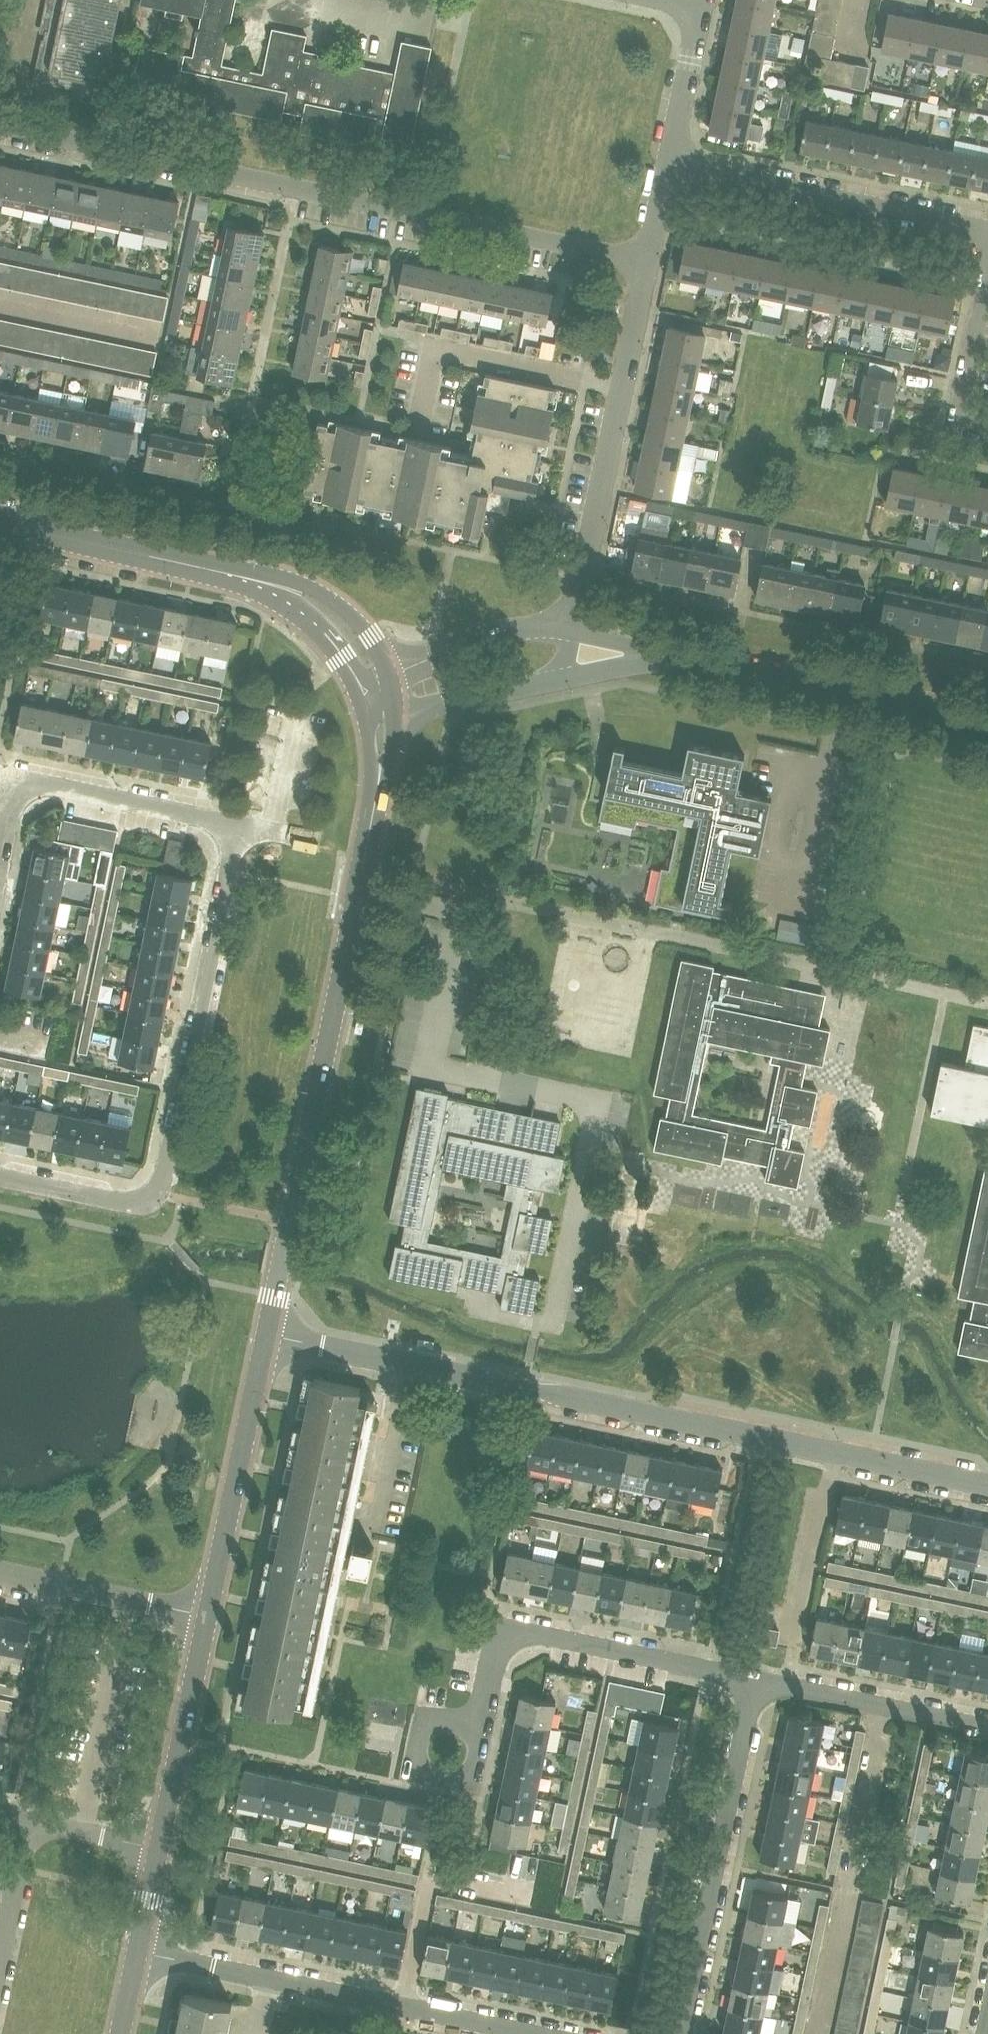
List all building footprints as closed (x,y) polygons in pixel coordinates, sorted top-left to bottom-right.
[(93,94),(102,51),(105,52),(105,53),(106,53),(112,24),(106,22),(111,0),(47,0),(43,19),(48,20),(35,82),(93,94)] [(187,12),(203,15),(200,28),(197,27),(196,32),(199,33),(194,56),(142,45),(136,75),(142,76),(142,75),(170,81),(170,82),(178,83),(175,98),(181,99),(181,98),(204,102),(204,103),(219,107),(219,106),(242,110),(241,111),(252,113),(252,112),(274,117),(274,118),(282,120),(284,111),(304,115),(301,131),(307,132),(307,131),(329,136),(329,137),(344,140),(344,139),(367,143),(367,144),(373,146),(374,139),(382,140),(379,154),(409,161),(410,155),(409,155),(414,132),(415,132),(418,117),(417,117),(421,94),(422,95),(425,84),(424,84),(428,62),(429,62),(433,47),(403,40),(396,76),(387,74),(388,71),(317,56),(314,66),(301,64),(307,35),(273,28),(263,73),(223,65),(236,0),(142,0),(141,2),(170,8),(169,14),(186,17),(187,12)] [(775,4),(755,0),(738,0),(733,23),(769,31),(775,4)] [(818,3),(815,17),(839,21),(842,8),(818,3)] [(910,55),(918,19),(890,13),(883,49),(910,55)] [(815,17),(812,31),(836,35),(839,21),(815,17)] [(937,60),(944,24),(918,19),(910,55),(937,60)] [(763,57),(769,31),(733,23),(728,50),(763,57)] [(963,66),(971,30),(944,24),(937,60),(963,66)] [(971,30),(963,66),(987,71),(987,33),(971,30)] [(831,59),(836,35),(812,31),(807,54),(831,59)] [(792,49),(803,51),(806,39),(797,37),(795,36),(793,44),(792,49)] [(758,84),(763,57),(728,50),(722,76),(758,84)] [(856,64),(831,59),(807,54),(805,67),(816,70),(815,78),(851,86),(856,64)] [(856,64),(851,86),(864,89),(869,67),(856,64)] [(752,111),(758,84),(722,76),(716,103),(752,111)] [(932,86),(915,82),(914,88),(913,93),(930,96),(931,91),(932,86)] [(837,98),(839,89),(823,86),(822,95),(837,98)] [(839,89),(837,98),(853,101),(855,93),(839,89)] [(887,103),(889,94),(873,91),(871,99),(887,103)] [(889,94),(887,103),(902,106),(904,97),(889,94)] [(935,112),(937,104),(921,101),(920,109),(935,112)] [(747,138),(752,111),(716,103),(711,130),(747,138)] [(937,104),(935,112),(951,115),(953,107),(937,104)] [(984,123),(986,114),(970,111),(968,120),(984,123)] [(775,130),(785,133),(788,119),(778,117),(775,130)] [(825,155),(831,125),(806,120),(800,150),(825,155)] [(849,160),(856,130),(831,125),(825,155),(849,160)] [(874,165),(880,135),(856,130),(849,160),(874,165)] [(898,170),(904,140),(880,135),(874,165),(898,170)] [(922,175),(928,145),(904,140),(898,170),(922,175)] [(947,180),(953,150),(928,145),(922,175),(947,180)] [(971,185),(977,155),(953,150),(947,180),(971,185)] [(977,155),(971,185),(987,189),(987,158),(977,155)] [(10,165),(0,163),(0,200),(2,201),(10,165)] [(26,206),(34,171),(10,165),(2,201),(26,206)] [(50,211),(58,176),(34,171),(26,206),(50,211)] [(74,216),(81,181),(58,176),(50,211),(74,216)] [(98,221),(105,186),(81,181),(74,216),(98,221)] [(122,226),(129,191),(105,186),(98,221),(122,226)] [(146,231),(153,196),(129,191),(122,226),(146,231)] [(153,196),(146,231),(172,237),(180,201),(153,196)] [(187,245),(195,246),(201,220),(192,218),(187,245)] [(224,252),(259,260),(265,234),(230,226),(224,252)] [(708,283),(715,246),(688,241),(680,277),(708,283)] [(316,266),(349,272),(353,251),(321,244),(316,266)] [(190,270),(195,246),(187,245),(182,268),(190,270)] [(17,250),(0,246),(0,255),(15,259),(17,250)] [(735,288),(742,252),(715,246),(708,283),(735,288)] [(39,263),(41,255),(17,250),(15,259),(39,263)] [(254,284),(259,260),(224,252),(219,276),(254,284)] [(761,294),(769,258),(742,252),(735,288),(761,294)] [(63,268),(65,260),(41,255),(39,263),(63,268)] [(377,271),(386,273),(389,259),(380,257),(377,271)] [(788,299),(795,263),(769,258),(761,294),(788,299)] [(87,273),(89,265),(65,260),(63,268),(87,273)] [(4,286),(9,263),(0,261),(0,286),(4,286)] [(419,298),(426,266),(404,262),(398,294),(419,298)] [(815,305),(822,269),(795,263),(788,299),(815,305)] [(17,265),(12,288),(23,290),(28,267),(17,265)] [(111,278),(113,270),(89,265),(87,273),(111,278)] [(344,294),(349,272),(316,266),(312,287),(344,294)] [(440,303),(447,271),(426,266),(419,298),(440,303)] [(28,267),(23,290),(35,293),(39,270),(28,267)] [(841,310),(849,274),(822,269),(815,305),(841,310)] [(39,270),(35,293),(45,295),(50,272),(39,270)] [(135,283),(136,275),(113,270),(111,278),(135,283)] [(462,307),(468,275),(447,271),(440,303),(462,307)] [(50,272),(45,295),(56,297),(61,274),(50,272)] [(61,274),(56,297),(67,300),(72,276),(61,274)] [(868,316),(875,280),(849,274),(841,310),(868,316)] [(136,275),(135,283),(161,289),(163,280),(136,275)] [(483,312),(490,280),(468,275),(462,307),(483,312)] [(72,276),(67,300),(78,302),(83,279),(72,276)] [(249,308),(254,284),(219,276),(214,300),(249,308)] [(83,279),(78,302),(89,304),(94,281),(83,279)] [(504,316),(511,284),(490,280),(483,312),(504,316)] [(894,321),(902,285),(875,280),(868,316),(894,321)] [(94,281),(89,304),(100,307),(105,283),(94,281)] [(526,321),(532,288),(511,284),(504,316),(526,321)] [(113,285),(108,308),(119,311),(124,287),(113,285)] [(371,299),(380,301),(383,287),(374,285),(371,299)] [(921,327),(929,291),(902,285),(894,321),(921,327)] [(124,287),(119,311),(130,313),(135,290),(124,287)] [(340,315),(344,294),(312,287),(308,308),(340,315)] [(532,288),(526,321),(547,325),(554,293),(532,288)] [(135,290),(130,313),(141,315),(146,292),(135,290)] [(929,291),(921,327),(948,332),(955,296),(929,291)] [(146,292),(141,315),(152,318),(157,294),(146,292)] [(180,318),(185,294),(176,292),(171,316),(180,318)] [(157,294),(152,318),(164,320),(169,297),(157,294)] [(377,316),(380,301),(371,299),(368,314),(377,316)] [(244,332),(249,308),(214,300),(209,324),(244,332)] [(335,336),(340,315),(308,308),(303,329),(335,336)] [(727,323),(729,312),(723,311),(717,314),(715,321),(727,323)] [(175,342),(180,318),(171,316),(166,340),(175,342)] [(412,329),(414,321),(400,318),(399,326),(412,329)] [(7,320),(2,343),(13,345),(18,322),(7,320)] [(783,324),(766,320),(763,331),(781,334),(783,324)] [(414,321),(412,329),(427,332),(429,324),(414,321)] [(18,322),(13,345),(23,348),(28,324),(18,322)] [(28,324),(23,348),(35,350),(40,327),(28,324)] [(239,355),(244,332),(209,324),(204,348),(239,355)] [(700,361),(706,334),(669,326),(664,354),(700,361)] [(707,326),(706,334),(722,337),(724,329),(707,326)] [(40,327),(35,350),(46,352),(51,329),(40,327)] [(362,342),(371,344),(374,329),(365,327),(362,342)] [(455,338),(457,329),(443,327),(441,335),(455,338)] [(51,329),(46,352),(57,355),(62,331),(51,329)] [(331,357),(335,336),(303,329),(299,351),(331,357)] [(457,329),(455,338),(470,341),(471,332),(457,329)] [(731,339),(742,342),(744,333),(732,331),(731,339)] [(806,346),(808,340),(809,335),(794,332),(793,337),(792,343),(804,346),(806,346)] [(67,333),(63,356),(74,358),(79,335),(67,333)] [(864,335),(855,333),(852,346),(861,348),(864,335)] [(79,335),(74,358),(85,361),(90,337),(79,335)] [(498,347),(500,338),(485,335),(483,344),(498,347)] [(90,337),(85,361),(96,363),(101,340),(90,337)] [(500,338),(498,347),(512,350),(514,341),(500,338)] [(101,340),(96,363),(107,365),(112,342),(101,340)] [(112,342),(107,365),(119,368),(123,344),(112,342)] [(368,358),(371,344),(362,342),(359,356),(368,358)] [(123,344),(119,368),(130,370),(135,347),(123,344)] [(525,353),(540,356),(542,347),(527,344),(525,353)] [(135,347),(130,370),(141,372),(146,349),(135,347)] [(234,382),(239,355),(204,348),(198,375),(234,382)] [(22,354),(0,349),(0,359),(20,363),(22,354)] [(146,349),(141,372),(152,375),(157,351),(146,349)] [(326,379),(331,357),(299,351),(294,372),(326,379)] [(44,368),(46,359),(22,354),(20,363),(44,368)] [(694,388),(700,361),(664,354),(658,380),(694,388)] [(68,373),(70,364),(46,359),(44,368),(68,373)] [(92,378),(94,369),(70,364),(68,373),(92,378)] [(116,383),(118,374),(94,369),(92,378),(116,383)] [(354,384),(362,386),(365,371),(357,370),(354,384)] [(863,397),(893,403),(898,378),(868,372),(863,397)] [(337,426),(319,422),(304,492),(323,496),(322,499),(357,506),(358,503),(393,510),(393,513),(428,521),(429,518),(464,525),(463,528),(482,532),(489,498),(496,499),(498,498),(501,496),(503,489),(537,496),(540,478),(537,477),(545,442),(548,442),(555,407),(552,406),(556,388),(486,373),(482,392),(479,391),(472,427),(475,427),(469,453),(443,448),(444,445),(408,437),(408,441),(373,433),(373,430),(338,423),(337,426)] [(118,374),(116,383),(143,388),(144,380),(118,374)] [(826,389),(834,391),(837,375),(829,374),(826,389)] [(718,392),(731,395),(733,384),(734,380),(721,378),(720,383),(718,392)] [(689,414),(694,388),(658,380),(653,407),(689,414)] [(161,398),(187,403),(188,403),(189,394),(163,389),(162,389),(151,386),(146,408),(158,410),(161,398)] [(831,406),(834,391),(826,389),(823,405),(831,406)] [(14,393),(0,390),(0,427),(7,429),(14,393)] [(30,434),(38,398),(14,393),(7,429),(30,434)] [(205,469),(201,468),(207,442),(196,440),(202,413),(212,415),(216,400),(189,394),(188,403),(187,403),(179,436),(180,436),(173,472),(184,474),(183,480),(202,484),(205,469)] [(888,428),(893,403),(863,397),(858,422),(888,428)] [(55,439),(62,403),(38,398),(30,434),(55,439)] [(78,444),(86,408),(62,403),(55,439),(78,444)] [(683,441),(689,414),(653,407),(647,433),(683,441)] [(729,422),(731,409),(727,409),(722,407),(721,410),(719,420),(721,420),(729,422)] [(102,449),(109,413),(86,408),(78,444),(102,449)] [(109,413),(102,449),(129,454),(136,419),(109,413)] [(180,436),(179,436),(154,431),(146,466),(173,472),(180,436)] [(678,468),(683,441),(647,433),(642,460),(678,468)] [(844,440),(831,438),(829,451),(841,453),(844,440)] [(672,495),(678,468),(642,460),(636,487),(672,495)] [(915,509),(922,473),(895,467),(887,503),(915,509)] [(941,514),(949,478),(922,473),(915,509),(941,514)] [(968,520),(976,484),(949,478),(941,514),(968,520)] [(976,484),(968,520),(987,524),(987,487),(976,484)] [(672,514),(674,505),(648,500),(646,509),(672,514)] [(697,519),(698,510),(674,505),(672,514),(697,519)] [(720,524),(722,515),(698,510),(697,519),(720,524)] [(759,532),(760,523),(722,515),(720,524),(759,532)] [(797,540),(799,531),(760,523),(759,532),(797,540)] [(821,545),(822,536),(799,531),(797,540),(821,545)] [(659,577),(667,542),(640,536),(633,572),(659,577)] [(844,550),(846,541),(822,536),(821,545),(844,550)] [(629,544),(638,546),(640,539),(630,537),(629,544)] [(846,541),(844,550),(871,556),(873,547),(846,541)] [(683,582),(691,547),(667,542),(659,577),(683,582)] [(707,587),(715,552),(691,547),(683,582),(707,587)] [(921,564),(923,554),(897,549),(895,558),(921,564)] [(715,552),(707,587),(734,593),(741,557),(715,552)] [(945,569),(947,560),(923,554),(921,564),(945,569)] [(815,573),(805,571),(806,562),(794,559),(792,568),(791,568),(784,603),(807,608),(815,573)] [(969,574),(971,564),(947,560),(945,569),(969,574)] [(784,603),(791,568),(765,562),(757,598),(784,603)] [(971,564),(969,574),(987,578),(987,568),(971,564)] [(831,613),(839,578),(840,570),(828,567),(827,575),(815,573),(807,608),(831,613)] [(839,578),(831,613),(858,619),(865,583),(839,578)] [(65,622),(72,587),(48,582),(40,617),(65,622)] [(88,627),(95,592),(72,587),(65,622),(88,627)] [(908,629),(915,594),(889,588),(881,624),(908,629)] [(112,632),(119,597),(95,592),(88,627),(112,632)] [(932,634),(939,599),(915,594),(908,629),(932,634)] [(135,636),(142,602),(119,597),(112,632),(135,636)] [(955,639),(963,604),(939,599),(932,634),(955,639)] [(158,641),(166,607),(142,602),(135,636),(158,641)] [(979,644),(987,609),(963,604),(955,639),(979,644)] [(182,646),(189,612),(166,607),(158,641),(182,646)] [(987,609),(979,644),(987,646),(987,609)] [(205,651),(213,617),(189,612),(182,646),(205,651)] [(213,617),(205,651),(230,656),(237,622),(213,617)] [(56,662),(58,652),(34,647),(32,657),(56,662)] [(80,667),(82,657),(58,652),(56,662),(80,667)] [(103,672),(105,662),(82,657),(80,667),(103,672)] [(127,677),(129,667),(105,662),(103,672),(127,677)] [(53,677),(55,668),(31,663),(29,672),(53,677)] [(150,681),(152,672),(129,667),(127,677),(150,681)] [(77,682),(79,673),(55,668),(53,677),(77,682)] [(174,686),(176,677),(152,672),(150,681),(174,686)] [(100,687),(102,678),(79,673),(77,682),(100,687)] [(197,691),(199,682),(176,677),(174,686),(197,691)] [(124,692),(126,683),(102,678),(100,687),(124,692)] [(276,681),(269,679),(266,691),(274,692),(276,681)] [(199,682),(197,691),(221,696),(223,687),(199,682)] [(147,697),(149,688),(126,683),(124,692),(147,697)] [(171,702),(173,693),(149,688),(147,697),(171,702)] [(194,707),(196,698),(173,693),(171,702),(194,707)] [(196,698),(194,707),(218,712),(220,703),(196,698)] [(40,742),(47,707),(23,702),(15,737),(40,742)] [(63,747),(71,712),(47,707),(40,742),(63,747)] [(87,752),(94,717),(71,712),(63,747),(87,752)] [(110,757),(117,722),(94,717),(87,752),(110,757)] [(134,762),(141,727),(117,722),(110,757),(134,762)] [(157,767),(164,732),(141,727),(134,762),(157,767)] [(181,771),(188,737),(164,732),(157,767),(181,771)] [(188,737),(181,771),(205,777),(212,742),(188,737)] [(721,900),(733,846),(761,852),(767,823),(770,810),(772,796),(745,791),(738,789),(740,776),(745,754),(689,743),(683,771),(623,758),(626,747),(615,745),(613,756),(599,820),(636,827),(637,820),(678,828),(670,869),(662,867),(654,903),(711,916),(713,910),(730,913),(733,903),(721,900)] [(70,842),(75,821),(63,818),(59,839),(70,842)] [(81,844),(85,823),(75,821),(70,842),(73,842),(81,844)] [(92,846),(96,825),(85,823),(81,844),(92,846)] [(102,848),(107,827),(96,825),(92,846),(102,848)] [(107,827),(102,848),(114,851),(118,830),(107,827)] [(36,845),(31,869),(66,877),(73,842),(70,842),(59,839),(48,837),(46,847),(36,845)] [(184,841),(170,838),(165,862),(179,864),(184,841)] [(100,860),(95,883),(98,883),(107,885),(112,862),(114,851),(102,848),(100,860)] [(113,887),(122,889),(127,865),(118,863),(113,887)] [(61,900),(66,877),(31,869),(26,893),(61,900)] [(154,895),(188,902),(193,878),(159,871),(154,895)] [(102,909),(107,885),(98,883),(93,907),(102,909)] [(117,912),(122,889),(113,887),(108,910),(117,912)] [(56,923),(61,900),(26,893),(21,916),(56,923)] [(183,926),(188,902),(154,895),(149,919),(183,926)] [(97,932),(102,909),(93,907),(88,930),(97,932)] [(112,935),(117,912),(108,910),(103,934),(112,935)] [(51,947),(56,923),(21,916),(16,940),(51,947)] [(792,920),(782,918),(778,938),(819,946),(823,926),(792,920)] [(179,949),(183,926),(149,919),(144,942),(179,949)] [(92,956),(97,932),(88,930),(83,954),(92,956)] [(107,959),(112,935),(103,934),(98,957),(107,959)] [(46,970),(51,947),(16,940),(11,963),(46,970)] [(174,973),(179,949),(144,942),(139,966),(174,973)] [(87,979),(92,956),(83,954),(79,977),(87,979)] [(102,982),(107,959),(98,957),(93,981),(102,982)] [(828,1029),(830,1030),(831,1028),(819,1026),(825,996),(797,990),(798,987),(796,987),(796,990),(760,982),(760,980),(713,970),(714,965),(683,958),(682,960),(685,960),(657,1091),(655,1090),(655,1092),(671,1095),(666,1117),(661,1116),(655,1148),(656,1148),(656,1145),(721,1159),(721,1161),(722,1162),(725,1150),(770,1160),(766,1179),(798,1186),(798,1184),(796,1184),(802,1152),(805,1152),(805,1151),(789,1147),(794,1121),(811,1125),(811,1123),(808,1123),(815,1090),(818,1091),(818,1090),(802,1086),(807,1060),(823,1063),(824,1062),(821,1061),(828,1029)] [(41,995),(46,970),(11,963),(6,988),(41,995)] [(169,996),(174,973),(139,966),(134,989),(169,996)] [(82,1003),(87,979),(79,977),(74,1001),(82,1003)] [(97,1006),(102,982),(93,981),(88,1004),(97,1006)] [(164,1020),(169,996),(134,989),(129,1013),(164,1020)] [(92,1029),(97,1006),(88,1004),(83,1028),(92,1029)] [(159,1043),(164,1020),(129,1013),(124,1036),(159,1043)] [(365,1017),(358,1015),(355,1031),(362,1033),(365,1017)] [(974,1024),(965,1066),(942,1061),(932,1111),(987,1122),(987,1027),(974,1024)] [(87,1053),(92,1029),(83,1028),(78,1051),(87,1053)] [(154,1067),(159,1043),(124,1036),(119,1060),(154,1067)] [(22,1060),(0,1055),(0,1065),(20,1069),(22,1060)] [(44,1074),(46,1065),(22,1060),(20,1069),(44,1074)] [(67,1079),(69,1070),(46,1065),(44,1074),(67,1079)] [(91,1084),(93,1075),(69,1070),(67,1079),(91,1084)] [(114,1089),(116,1080),(93,1075),(91,1084),(114,1089)] [(116,1080),(114,1089),(138,1094),(140,1085),(116,1080)] [(563,1157),(565,1157),(566,1156),(554,1154),(560,1124),(532,1118),(533,1115),(532,1115),(531,1117),(495,1110),(495,1107),(457,1099),(448,1097),(449,1092),(418,1086),(417,1087),(420,1088),(392,1218),(390,1218),(390,1219),(406,1222),(401,1244),(396,1243),(390,1275),(391,1275),(392,1273),(457,1287),(456,1289),(457,1289),(460,1278),(505,1287),(501,1306),(533,1313),(533,1312),(531,1311),(537,1279),(540,1279),(540,1278),(524,1275),(530,1249),(546,1252),(546,1251),(544,1250),(550,1218),(553,1218),(553,1217),(537,1214),(542,1187),(558,1191),(559,1189),(556,1189),(563,1157)] [(14,1101),(0,1098),(0,1135),(6,1136),(14,1101)] [(30,1141),(37,1106),(14,1101),(6,1136),(30,1141)] [(53,1146),(61,1111),(37,1106),(30,1141),(53,1146)] [(77,1151),(84,1116),(61,1111),(53,1146),(77,1151)] [(100,1156),(107,1121),(84,1116),(77,1151),(100,1156)] [(107,1121),(100,1156),(124,1161),(132,1126),(107,1121)] [(962,1293),(959,1293),(959,1294),(975,1298),(970,1319),(965,1318),(959,1350),(960,1350),(961,1348),(987,1354),(987,1167),(962,1293)] [(435,1339),(417,1336),(416,1343),(434,1347),(435,1339)] [(300,1403),(298,1415),(306,1417),(300,1443),(347,1453),(361,1387),(314,1377),(309,1404),(300,1403)] [(550,1469),(558,1434),(534,1429),(526,1464),(550,1469)] [(574,1474),(581,1439),(558,1434),(550,1469),(574,1474)] [(597,1479),(605,1444),(581,1439),(574,1474),(597,1479)] [(287,1467),(284,1480),(292,1482),(287,1508),(334,1518),(347,1453),(300,1443),(295,1469),(287,1467)] [(621,1484),(628,1449),(605,1444),(597,1479),(621,1484)] [(644,1489),(652,1454),(628,1449),(621,1484),(644,1489)] [(668,1494),(675,1459),(652,1454),(644,1489),(668,1494)] [(691,1499),(699,1464),(675,1459),(668,1494),(691,1499)] [(699,1464),(691,1499),(716,1504),(723,1469),(699,1464)] [(860,1534),(867,1499),(843,1494),(835,1529),(860,1534)] [(542,1510),(544,1501),(521,1496),(519,1505),(542,1510)] [(883,1539),(891,1504),(867,1499),(860,1534),(883,1539)] [(565,1515),(567,1506),(544,1501),(542,1510),(565,1515)] [(907,1544),(914,1509),(891,1504),(883,1539),(907,1544)] [(589,1520),(591,1511),(567,1506),(565,1515),(589,1520)] [(273,1533),(270,1545),(279,1547),(273,1573),(320,1583),(334,1518),(287,1508),(281,1534),(273,1533)] [(930,1549),(938,1514),(914,1509),(907,1544),(930,1549)] [(539,1525),(541,1516),(518,1511),(516,1520),(532,1524),(539,1525)] [(612,1525),(614,1516),(591,1511),(589,1520),(612,1525)] [(954,1554),(961,1519),(938,1514),(930,1549),(954,1554)] [(563,1530),(565,1521),(541,1516),(539,1525),(563,1530)] [(636,1530),(638,1521),(614,1516),(612,1525),(636,1530)] [(977,1559),(985,1524),(961,1519),(954,1554),(977,1559)] [(586,1535),(588,1526),(565,1521),(563,1530),(586,1535)] [(659,1535),(661,1526),(638,1521),(636,1530),(659,1535)] [(532,1524),(529,1538),(536,1539),(539,1525),(532,1524)] [(985,1524),(977,1559),(987,1561),(987,1524),(985,1524)] [(610,1540),(612,1531),(588,1526),(586,1535),(610,1540)] [(683,1540),(685,1531),(661,1526),(659,1535),(683,1540)] [(633,1545),(635,1536),(612,1531),(610,1540),(633,1545)] [(685,1531),(683,1540),(707,1545),(707,1544),(709,1536),(685,1531)] [(657,1550),(659,1541),(635,1536),(633,1545),(657,1550)] [(680,1555),(682,1546),(659,1541),(657,1550),(680,1555)] [(364,1547),(353,1545),(351,1556),(372,1560),(375,1549),(364,1547)] [(682,1546),(680,1555),(704,1560),(706,1551),(682,1546)] [(525,1592),(533,1557),(508,1552),(501,1587),(525,1592)] [(372,1560),(351,1556),(348,1568),(370,1572),(372,1560)] [(549,1597),(556,1562),(533,1557),(525,1592),(549,1597)] [(851,1575),(853,1566),(829,1560),(827,1570),(851,1575)] [(572,1602),(580,1567),(556,1562),(549,1597),(572,1602)] [(875,1580),(877,1571),(853,1566),(851,1575),(875,1580)] [(596,1606),(603,1572),(580,1567),(572,1602),(596,1606)] [(898,1585),(900,1576),(877,1571),(875,1580),(898,1585)] [(619,1611),(626,1577),(603,1572),(596,1606),(619,1611)] [(260,1597),(257,1610),(265,1612),(260,1638),(307,1648),(320,1583),(273,1573),(268,1599),(260,1597)] [(848,1590),(850,1581),(826,1576),(825,1585),(848,1590)] [(922,1590),(924,1580),(900,1576),(898,1585),(922,1590)] [(643,1616),(650,1582),(626,1577),(619,1611),(643,1616)] [(945,1595),(947,1585),(924,1580),(922,1590),(945,1595)] [(871,1595),(873,1586),(850,1581),(848,1590),(871,1595)] [(666,1621),(673,1586),(650,1582),(643,1616),(666,1621)] [(969,1600),(971,1590),(947,1585),(945,1595),(969,1600)] [(673,1586),(666,1621),(690,1626),(698,1592),(673,1586)] [(895,1600),(896,1591),(873,1586),(871,1595),(895,1600)] [(971,1590),(969,1600),(987,1604),(987,1594),(971,1590)] [(918,1605),(920,1596),(896,1591),(895,1600),(918,1605)] [(942,1610),(943,1601),(920,1596),(918,1605),(942,1610)] [(965,1615),(967,1606),(943,1601),(942,1610),(965,1615)] [(967,1606),(965,1615),(987,1619),(987,1610),(967,1606)] [(0,1635),(0,1650),(21,1654),(29,1620),(4,1614),(0,1635)] [(834,1657),(841,1622),(817,1617),(810,1652),(834,1657)] [(857,1662),(865,1627),(841,1622),(834,1657),(857,1662)] [(753,1639),(776,1644),(779,1630),(756,1625),(753,1639)] [(881,1666),(888,1632),(865,1627),(857,1662),(881,1666)] [(904,1671),(912,1637),(888,1632),(881,1666),(904,1671)] [(928,1676),(935,1641),(912,1637),(904,1671),(928,1676)] [(246,1662),(243,1675),(252,1676),(246,1703),(293,1713),(307,1648),(260,1638),(254,1664),(246,1662)] [(951,1681),(959,1646),(935,1641),(928,1676),(951,1681)] [(975,1686),(982,1651),(959,1646),(951,1681),(975,1686)] [(975,1686),(987,1689),(987,1653),(982,1651),(975,1686)] [(617,1704),(621,1683),(610,1680),(605,1701),(617,1704)] [(13,1695),(15,1685),(0,1682),(0,1692),(13,1695)] [(628,1706),(632,1685),(621,1683),(617,1704),(628,1706)] [(638,1708),(643,1687),(632,1685),(628,1706),(638,1708)] [(649,1711),(653,1689),(643,1687),(638,1708),(649,1711)] [(653,1689),(649,1711),(660,1713),(665,1692),(653,1689)] [(516,1718),(551,1726),(556,1702),(521,1694),(516,1718)] [(10,1710),(12,1700),(0,1698),(0,1708),(10,1710)] [(584,1732),(593,1734),(598,1711),(589,1709),(584,1732)] [(599,1736),(608,1738),(613,1714),(604,1712),(599,1736)] [(785,1739),(820,1746),(825,1722),(790,1714),(785,1739)] [(546,1749),(551,1726),(516,1718),(512,1742),(546,1749)] [(639,1744),(674,1752),(679,1727),(644,1720),(639,1744)] [(852,1753),(861,1755),(866,1731),(857,1729),(852,1753)] [(588,1758),(593,1734),(584,1732),(579,1756),(588,1758)] [(602,1761),(608,1738),(599,1736),(594,1759),(602,1761)] [(815,1769),(820,1746),(785,1739),(780,1762),(815,1769)] [(541,1772),(546,1749),(512,1742),(507,1765),(541,1772)] [(669,1775),(674,1752),(639,1744),(634,1768),(669,1775)] [(920,1767),(929,1769),(933,1745),(925,1744),(920,1767)] [(987,1781),(987,1756),(965,1751),(960,1775),(987,1781)] [(856,1778),(861,1755),(852,1753),(847,1776),(856,1778)] [(583,1781),(588,1758),(579,1756),(574,1779),(583,1781)] [(597,1785),(602,1761),(594,1759),(589,1783),(597,1785)] [(810,1793),(815,1769),(780,1762),(775,1786),(810,1793)] [(537,1796),(541,1772),(507,1765),(502,1789),(537,1796)] [(262,1807),(269,1773),(245,1767),(237,1802),(262,1807)] [(924,1792),(929,1769),(920,1767),(915,1790),(924,1792)] [(664,1799),(669,1775),(634,1768),(629,1791),(664,1799)] [(285,1812),(292,1777),(269,1773),(262,1807),(285,1812)] [(960,1775),(955,1799),(987,1806),(987,1781),(960,1775)] [(851,1801),(856,1778),(847,1776),(842,1800),(851,1801)] [(308,1817),(316,1782),(292,1777),(285,1812),(308,1817)] [(578,1805),(583,1781),(574,1779),(569,1803),(578,1805)] [(332,1822),(339,1787),(316,1782),(308,1817),(332,1822)] [(592,1808),(597,1785),(589,1783),(584,1806),(592,1808)] [(805,1816),(810,1793),(775,1786),(770,1809),(805,1816)] [(355,1827),(363,1792),(339,1787),(332,1822),(355,1827)] [(532,1819),(537,1796),(502,1789),(497,1812),(532,1819)] [(919,1815),(924,1792),(915,1790),(910,1814),(919,1815)] [(659,1822),(664,1799),(629,1791),(624,1815),(659,1822)] [(379,1832),(386,1797),(363,1792),(355,1827),(379,1832)] [(402,1837),(410,1802),(386,1797),(379,1832),(402,1837)] [(987,1817),(987,1806),(955,1799),(951,1822),(985,1829),(987,1817)] [(846,1825),(851,1801),(842,1800),(837,1823),(846,1825)] [(410,1802),(402,1837),(426,1842),(434,1807),(410,1802)] [(573,1828),(578,1805),(569,1803),(564,1826),(573,1828)] [(587,1832),(592,1808),(584,1806),(579,1830),(587,1832)] [(800,1840),(805,1816),(770,1809),(765,1833),(800,1840)] [(526,1844),(532,1819),(497,1812),(492,1837),(526,1844)] [(914,1839),(919,1815),(910,1814),(905,1837),(914,1839)] [(654,1846),(659,1822),(624,1815),(619,1838),(654,1846)] [(980,1853),(985,1829),(951,1822),(946,1846),(980,1853)] [(841,1848),(846,1825),(837,1823),(832,1847),(841,1848)] [(568,1852),(573,1828),(564,1826),(559,1850),(568,1852)] [(582,1855),(587,1832),(579,1830),(574,1853),(582,1855)] [(795,1864),(800,1840),(765,1833),(760,1857),(795,1864)] [(253,1849),(255,1839),(232,1834),(230,1844),(253,1849)] [(909,1863),(914,1839),(905,1837),(900,1861),(909,1863)] [(649,1869),(654,1846),(619,1838),(614,1862),(649,1869)] [(276,1854),(278,1844),(255,1839),(253,1849),(276,1854)] [(300,1859),(302,1849),(278,1844),(276,1854),(300,1859)] [(349,1859),(350,1851),(327,1846),(325,1854),(323,1863),(347,1868),(349,1859)] [(976,1876),(980,1853),(946,1846),(941,1869),(976,1876)] [(250,1863),(252,1854),(229,1849),(227,1858),(250,1863)] [(323,1863),(325,1854),(302,1849),(300,1859),(323,1863)] [(577,1879),(582,1855),(574,1853),(568,1877),(577,1879)] [(273,1868),(275,1859),(252,1854),(250,1863),(273,1868)] [(297,1873),(299,1864),(275,1859),(273,1868),(297,1873)] [(370,1873),(372,1864),(349,1859),(347,1868),(370,1873)] [(904,1887),(909,1863),(900,1861),(895,1885),(904,1887)] [(644,1893),(649,1869),(614,1862),(610,1885),(644,1893)] [(320,1878),(322,1869),(299,1864),(297,1873),(320,1878)] [(394,1878),(396,1869),(372,1864),(370,1873),(394,1878)] [(344,1883),(346,1874),(322,1869),(320,1878),(344,1883)] [(396,1869),(394,1878),(417,1883),(419,1873),(396,1869)] [(970,1901),(976,1876),(941,1869),(936,1893),(970,1901)] [(367,1888),(369,1879),(346,1874),(344,1883),(367,1888)] [(572,1902),(577,1879),(568,1877),(563,1900),(572,1902)] [(390,1893),(392,1884),(369,1879),(367,1888),(390,1893)] [(392,1884),(390,1893),(414,1898),(416,1889),(392,1884)] [(639,1917),(644,1893),(610,1885),(605,1909),(639,1917)] [(748,1913),(783,1920),(788,1896),(753,1889),(748,1913)] [(236,1930),(243,1895),(219,1890),(212,1925),(236,1930)] [(459,1907),(461,1899),(438,1894),(436,1902),(459,1907)] [(259,1935),(267,1900),(243,1895),(236,1930),(259,1935)] [(860,1909),(881,1914),(883,1903),(863,1898),(860,1909)] [(483,1912),(485,1904),(461,1899),(459,1907),(483,1912)] [(283,1940),(290,1905),(267,1900),(259,1935),(283,1940)] [(815,1927),(824,1929),(829,1905),(820,1903),(815,1927)] [(506,1917),(508,1908),(485,1904),(483,1912),(506,1917)] [(306,1945),(314,1910),(290,1905),(283,1940),(306,1945)] [(530,1922),(532,1913),(508,1908),(506,1917),(530,1922)] [(879,1924),(881,1914),(860,1909),(858,1920),(879,1924)] [(330,1950),(337,1915),(314,1910),(306,1945),(330,1950)] [(553,1927),(555,1918),(532,1913),(530,1922),(553,1927)] [(778,1944),(783,1920),(748,1913),(743,1936),(778,1944)] [(353,1955),(360,1920),(337,1915),(330,1950),(353,1955)] [(577,1932),(578,1923),(555,1918),(553,1927),(577,1932)] [(883,1941),(892,1943),(896,1919),(888,1918),(883,1941)] [(377,1960),(384,1925),(360,1920),(353,1955),(377,1960)] [(877,1935),(879,1924),(858,1920),(856,1930),(877,1935)] [(600,1937),(602,1928),(578,1923),(577,1932),(600,1937)] [(384,1925),(377,1960),(401,1965),(408,1930),(384,1925)] [(924,1949),(959,1957),(964,1933),(929,1925),(924,1949)] [(819,1952),(824,1929),(815,1927),(810,1950),(819,1952)] [(602,1928),(600,1937),(624,1942),(626,1933),(602,1928)] [(874,1945),(877,1935),(856,1930),(854,1941),(874,1945)] [(445,1974),(453,1939),(429,1934),(421,1969),(445,1974)] [(773,1967),(778,1944),(743,1936),(739,1960),(773,1967)] [(469,1979),(476,1944),(453,1939),(445,1974),(469,1979)] [(872,1956),(874,1945),(854,1941),(852,1952),(872,1956)] [(887,1966),(892,1943),(883,1941),(878,1964),(887,1966)] [(492,1984),(500,1949),(476,1944),(469,1979),(492,1984)] [(516,1989),(523,1954),(500,1949),(492,1984),(516,1989)] [(954,1980),(959,1957),(924,1949),(919,1973),(954,1980)] [(814,1976),(819,1952),(810,1950),(805,1974),(814,1976)] [(870,1966),(872,1956),(852,1952),(849,1962),(870,1966)] [(539,1994),(547,1959),(523,1954),(516,1989),(539,1994)] [(563,1998),(570,1964),(547,1959),(539,1994),(563,1998)] [(768,1991),(773,1967),(739,1960),(734,1983),(768,1991)] [(868,1977),(870,1966),(849,1962),(847,1973),(868,1977)] [(586,2003),(593,1969),(570,1964),(563,1998),(586,2003)] [(882,1990),(887,1966),(878,1964),(873,1988),(882,1990)] [(593,1969),(586,2003),(611,2008),(618,1974),(593,1969)] [(865,1988),(868,1977),(847,1973),(845,1983),(865,1988)] [(949,2004),(954,1980),(919,1973),(914,1996),(949,2004)] [(763,2014),(768,1991),(734,1983),(729,2007),(763,2014)] [(863,1998),(865,1988),(845,1983),(843,1994),(863,1998)] [(877,2013),(882,1990),(873,1988),(869,2011),(877,2013)] [(169,2031),(177,2032),(177,2033),(226,2033),(233,2002),(186,1992),(180,2019),(172,2018),(169,2031)] [(861,2009),(863,1998),(843,1994),(840,2005),(861,2009)] [(944,2027),(949,2004),(914,1996),(909,2020),(944,2027)] [(804,2023),(809,1999),(800,1997),(795,2021),(804,2023)] [(859,2020),(861,2009),(840,2005),(838,2015),(859,2020)] [(763,2014),(729,2007),(724,2031),(737,2033),(759,2033),(763,2014)] [(877,2013),(869,2011),(864,2033),(873,2033),(877,2013)] [(857,2030),(859,2020),(838,2015),(836,2026),(857,2030)] [(944,2027),(909,2020),(906,2033),(943,2033),(944,2027)] [(804,2023),(795,2021),(792,2033),(802,2033),(804,2023)] [(857,2030),(836,2026),(834,2033),(856,2033),(857,2030)]
